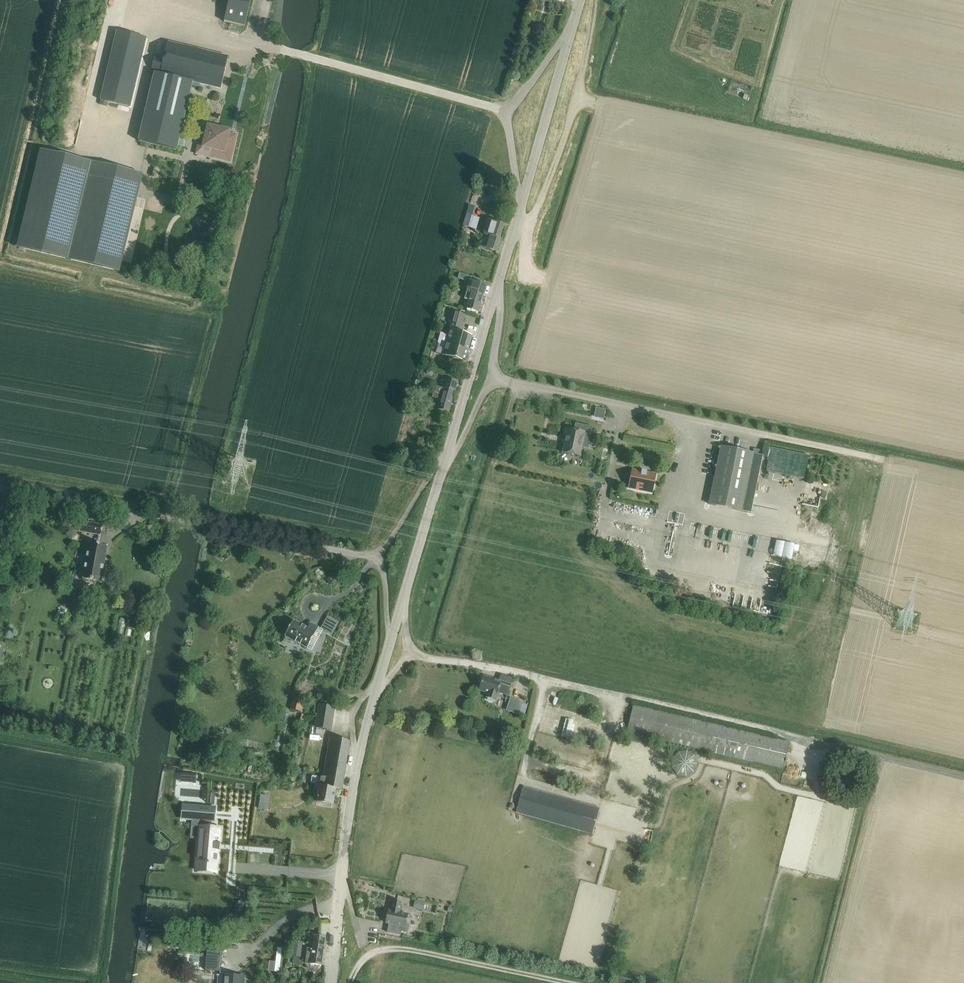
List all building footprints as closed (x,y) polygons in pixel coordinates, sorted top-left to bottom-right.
[(224,24),(244,28),(251,0),(220,0),(230,2),(224,24)] [(117,32),(100,102),(100,105),(108,107),(109,104),(130,109),(147,39),(117,32)] [(193,83),(195,83),(194,85),(199,87),(200,84),(221,90),(221,87),(227,66),(229,58),(168,43),(164,58),(155,56),(151,73),(155,74),(138,143),(177,152),(193,83)] [(203,128),(197,154),(211,157),(230,161),(235,142),(227,140),(229,133),(209,128),(209,129),(203,128)] [(116,266),(141,174),(46,148),(23,241),(116,266)] [(472,216),(468,228),(477,231),(480,219),(473,217),(472,216)] [(487,220),(485,229),(488,230),(486,236),(490,237),(486,249),(497,253),(505,226),(487,220)] [(459,242),(457,249),(460,250),(464,252),(466,245),(459,242)] [(469,282),(464,300),(469,301),(466,310),(478,314),(482,299),(483,296),(486,286),(477,283),(478,283),(479,279),(466,276),(465,281),(469,282)] [(465,316),(453,313),(450,323),(452,324),(449,337),(441,335),(439,344),(446,346),(443,356),(466,363),(473,337),(460,334),(465,316)] [(433,398),(440,400),(438,411),(449,414),(458,383),(446,379),(440,377),(436,390),(436,393),(434,393),(433,398)] [(596,409),(594,418),(604,420),(605,411),(596,409)] [(563,454),(581,457),(585,434),(565,430),(562,443),(565,443),(563,454)] [(709,506),(741,512),(753,455),(721,448),(709,506)] [(633,471),(629,489),(652,494),(656,475),(633,471)] [(60,505),(58,515),(78,519),(80,508),(60,505)] [(104,526),(82,522),(79,533),(102,537),(104,526)] [(89,544),(82,580),(102,583),(108,547),(89,544)] [(294,620),(285,637),(307,650),(319,628),(311,623),(308,628),(294,620)] [(506,702),(507,701),(514,680),(501,676),(499,682),(484,677),(483,678),(481,678),(479,684),(481,685),(479,692),(489,695),(487,700),(488,700),(488,702),(494,704),(494,702),(496,703),(498,696),(507,699),(506,702)] [(294,695),(290,709),(302,713),(305,699),(294,695)] [(507,712),(519,716),(523,704),(511,700),(507,712)] [(332,732),(336,708),(319,705),(315,729),(332,732)] [(783,769),(789,744),(634,707),(628,732),(783,769)] [(323,778),(321,778),(319,787),(319,786),(316,803),(334,806),(336,790),(342,791),(350,743),(330,739),(323,778)] [(523,787),(516,813),(515,814),(593,836),(601,809),(523,787)] [(184,808),(183,819),(192,820),(200,821),(199,827),(198,842),(196,867),(217,868),(220,830),(211,829),(212,822),(214,822),(215,811),(184,808)] [(237,901),(236,915),(242,916),(244,902),(237,901)] [(415,901),(414,909),(424,911),(426,903),(425,903),(418,901),(415,901)] [(400,913),(402,903),(393,902),(391,912),(388,911),(386,924),(389,925),(387,934),(401,937),(402,933),(408,935),(410,926),(407,925),(409,915),(400,913)] [(311,965),(322,966),(325,938),(314,936),(312,950),(307,949),(306,959),(312,960),(311,965)] [(294,944),(292,958),(300,959),(301,952),(302,945),(300,944),(294,944)] [(200,958),(199,970),(221,971),(222,957),(207,956),(207,958),(200,958)] [(242,976),(222,975),(221,982),(242,982),(242,976)]
